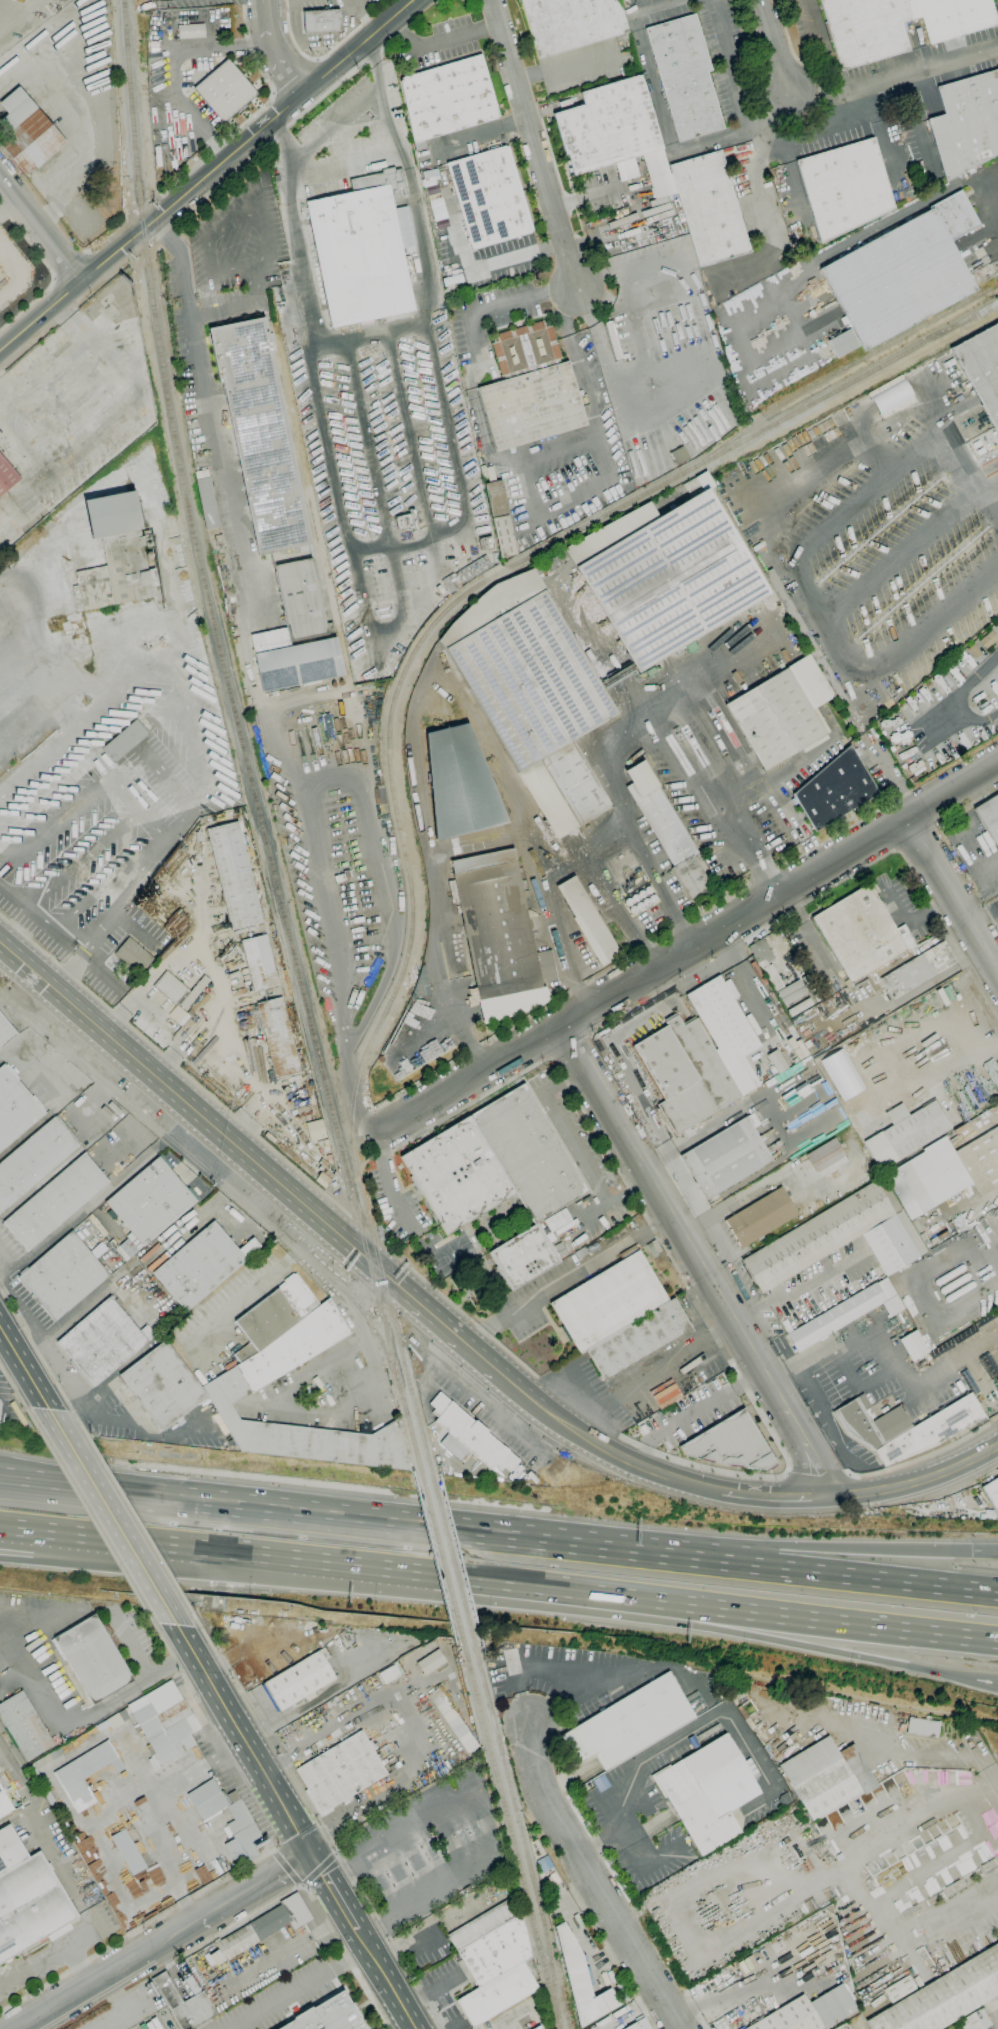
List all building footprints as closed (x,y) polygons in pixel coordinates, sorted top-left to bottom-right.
[(537,59),(519,0),(619,0),(628,32),(537,59)] [(841,70),(820,0),(990,0),(997,24),(929,44),(921,17),(901,23),(909,50),(841,70)] [(304,33),(303,11),(340,9),(340,23),(338,23),(338,31),(304,33)] [(678,142),(645,29),(695,14),(711,70),(706,72),(723,129),(678,142)] [(179,39),(178,25),(204,24),(205,37),(179,39)] [(400,81),(402,80),(401,78),(481,54),(499,116),(496,117),(497,118),(413,143),(400,81)] [(223,124),(193,88),(228,58),(258,94),(223,124)] [(997,69),(997,72),(997,153),(945,181),(927,119),(945,114),(937,87),(997,69)] [(573,176),(566,153),(565,154),(553,113),(583,104),(580,92),(640,75),(662,149),(573,176)] [(24,174),(0,145),(0,143),(9,136),(6,133),(8,131),(0,122),(0,120),(8,114),(0,104),(0,102),(19,86),(66,143),(36,168),(34,166),(24,174)] [(820,243),(796,160),(873,138),(894,208),(820,243)] [(471,250),(446,163),(504,146),(505,147),(507,146),(532,230),(530,231),(530,233),(471,250)] [(698,267),(668,165),(720,150),(750,251),(698,267)] [(333,327),(306,202),(352,192),(350,180),(383,173),(382,169),(388,168),(393,167),(394,170),(400,169),(406,195),(391,198),(415,310),(366,320),(333,327)] [(864,351),(820,269),(932,208),(931,206),(961,190),(980,226),(950,242),(976,290),(864,351)] [(258,555),(223,382),(218,383),(207,329),(264,317),(310,545),(258,555)] [(491,343),(494,343),(492,338),(497,337),(496,335),(542,321),(545,328),(552,325),(556,340),(555,340),(556,343),(557,343),(562,358),(558,359),(559,363),(567,361),(586,426),(496,453),(477,388),(505,380),(503,375),(501,376),(491,343)] [(615,361),(605,323),(612,321),(623,359),(615,361)] [(950,348),(997,322),(997,435),(950,348)] [(836,358),(827,340),(850,329),(859,346),(836,358)] [(869,395),(877,414),(912,398),(904,379),(869,395)] [(676,465),(670,453),(682,446),(689,458),(676,465)] [(21,478),(0,496),(0,453),(21,478)] [(206,531),(196,480),(194,472),(207,469),(209,477),(210,477),(220,528),(206,531)] [(501,558),(483,484),(501,480),(517,555),(501,558)] [(574,566),(637,672),(769,594),(706,488),(574,566)] [(101,537),(91,539),(83,501),(134,490),(142,529),(139,530),(147,570),(155,568),(158,586),(151,587),(153,597),(114,605),(101,537)] [(656,516),(649,501),(563,546),(571,561),(656,516)] [(262,693),(254,654),(250,635),(286,628),(273,566),(311,558),(327,634),(290,642),(290,645),(292,645),(292,646),(335,637),(343,675),(262,693)] [(557,840),(517,773),(438,640),(451,622),(479,596),(494,584),(532,568),(544,589),(543,589),(617,713),(572,740),(612,807),(557,840)] [(841,707),(764,573),(772,568),(849,703),(841,707)] [(986,649),(979,641),(991,631),(997,639),(986,649)] [(975,658),(967,650),(974,644),(982,653),(975,658)] [(764,771),(725,705),(787,668),(826,734),(764,771)] [(114,763),(101,749),(136,719),(148,734),(114,763)] [(425,734),(434,841),(508,822),(466,722),(425,734)] [(849,746),(878,794),(815,831),(793,795),(849,746)] [(690,900),(671,868),(672,867),(625,787),(631,783),(623,771),(642,760),(697,853),(692,856),(712,889),(712,890),(705,894),(703,893),(690,900)] [(973,808),(997,793),(997,846),(996,847),(973,808)] [(231,931),(206,829),(237,821),(263,923),(231,931)] [(107,909),(128,885),(81,845),(60,869),(107,909)] [(541,984),(542,987),(479,1000),(450,861),(513,848),(535,953),(541,984)] [(606,963),(559,884),(574,876),(621,955),(606,963)] [(850,984),(811,918),(868,884),(895,929),(904,924),(917,945),(907,951),(907,950),(850,984)] [(253,991),(240,941),(266,934),(278,985),(253,991)] [(139,975),(114,953),(129,937),(154,959),(139,975)] [(758,963),(748,947),(762,938),(774,958),(767,963),(765,959),(758,963)] [(893,1000),(880,979),(944,941),(957,962),(893,1000)] [(535,953),(551,950),(557,980),(541,984),(535,953)] [(775,992),(762,970),(771,964),(784,986),(775,992)] [(174,1006),(152,987),(166,971),(188,990),(183,996),(185,998),(182,1001),(180,999),(174,1006)] [(714,1050),(717,1049),(685,995),(719,975),(761,1046),(743,1057),(760,1086),(742,1096),(714,1050)] [(826,998),(819,987),(828,982),(835,993),(826,998)] [(275,1079),(256,1004),(282,997),(301,1073),(275,1079)] [(179,1030),(168,1021),(180,1008),(191,1017),(179,1030)] [(17,1034),(0,1048),(0,1014),(17,1034)] [(742,1096),(675,1136),(657,1106),(664,1102),(631,1047),(666,1026),(664,1022),(677,1015),(684,1026),(696,1019),(714,1050),(742,1096)] [(44,1113),(0,1151),(0,1068),(3,1065),(44,1113)] [(446,1235),(399,1157),(470,1115),(469,1115),(524,1083),(588,1191),(534,1224),(516,1193),(446,1235)] [(880,1171),(863,1142),(880,1131),(880,1132),(892,1125),(884,1113),(901,1103),(908,1115),(934,1100),(950,1128),(880,1171)] [(78,1146),(0,1212),(0,1162),(54,1117),(78,1146)] [(707,1199),(681,1156),(746,1118),(771,1161),(707,1199)] [(307,1141),(325,1139),(323,1120),(305,1122),(307,1141)] [(954,1152),(997,1126),(997,1187),(980,1197),(972,1183),(954,1152)] [(910,1220),(883,1175),(924,1151),(923,1149),(945,1136),(954,1152),(972,1183),(910,1220)] [(817,1173),(806,1155),(834,1137),(846,1156),(817,1173)] [(28,1252),(2,1222),(83,1153),(109,1183),(28,1252)] [(143,1247),(105,1202),(158,1156),(197,1201),(143,1247)] [(760,1295),(740,1261),(881,1177),(926,1253),(886,1277),(861,1236),(760,1295)] [(741,1249),(724,1220),(780,1186),(797,1215),(741,1249)] [(573,1226),(565,1208),(544,1218),(552,1236),(573,1226)] [(185,1311),(152,1273),(213,1221),(238,1250),(253,1237),(261,1247),(185,1311)] [(511,1291),(488,1252),(537,1223),(560,1262),(511,1291)] [(55,1322),(17,1277),(72,1230),(110,1275),(55,1322)] [(578,1353),(549,1304),(638,1251),(667,1300),(578,1353)] [(277,1289),(277,1288),(296,1274),(320,1305),(301,1319),(277,1289)] [(797,1353),(787,1335),(877,1282),(877,1283),(886,1277),(897,1296),(887,1301),(797,1353)] [(301,1319),(257,1352),(250,1343),(234,1322),(277,1289),(301,1319)] [(94,1387),(56,1342),(110,1296),(140,1331),(147,1325),(156,1334),(148,1341),(149,1341),(94,1387)] [(320,1305),(329,1298),(349,1334),(230,1406),(239,1420),(370,1435),(397,1420),(410,1470),(240,1452),(201,1387),(240,1364),(257,1352),(301,1319),(320,1305)] [(606,1384),(586,1351),(674,1298),(694,1331),(606,1384)] [(928,1352),(916,1329),(898,1338),(910,1361),(928,1352)] [(161,1432),(118,1376),(164,1341),(207,1397),(161,1432)] [(250,1343),(234,1356),(240,1364),(257,1352),(250,1343)] [(509,1473),(504,1468),(500,1472),(494,1467),(491,1471),(434,1422),(437,1418),(431,1413),(435,1409),(429,1404),(440,1392),(520,1461),(509,1473)] [(936,1446),(885,1467),(875,1450),(874,1451),(846,1431),(834,1411),(863,1393),(871,1407),(870,1408),(875,1417),(870,1420),(871,1421),(899,1405),(913,1427),(970,1392),(985,1417),(936,1446)] [(741,1466),(740,1466),(740,1467),(730,1466),(730,1465),(729,1464),(727,1466),(713,1463),(698,1460),(698,1459),(683,1455),(678,1447),(743,1408),(776,1463),(765,1470),(742,1468),(741,1466)] [(981,1487),(997,1477),(997,1516),(981,1487)] [(93,1705),(53,1638),(95,1614),(134,1680),(93,1705)] [(280,1712),(263,1683),(324,1647),(330,1657),(325,1660),(336,1679),(315,1691),(317,1696),(308,1701),(305,1697),(280,1712)] [(425,1676),(416,1663),(438,1649),(446,1662),(425,1676)] [(385,1685),(378,1673),(394,1664),(401,1676),(385,1685)] [(605,1772),(594,1754),(577,1764),(560,1736),(668,1671),(696,1718),(605,1772)] [(154,1769),(149,1760),(154,1757),(152,1754),(151,1755),(145,1746),(149,1744),(145,1737),(146,1736),(140,1725),(139,1726),(127,1706),(171,1680),(183,1700),(200,1728),(190,1735),(196,1745),(162,1765),(154,1769)] [(468,1754),(428,1695),(439,1687),(450,1702),(452,1701),(458,1710),(470,1729),(469,1730),(480,1747),(468,1754)] [(27,1761),(0,1717),(0,1703),(22,1690),(55,1745),(27,1761)] [(113,1731),(106,1720),(124,1709),(129,1718),(123,1722),(124,1724),(113,1731)] [(938,1738),(907,1734),(909,1717),(940,1721),(938,1738)] [(320,1818),(304,1791),(307,1789),(295,1769),(362,1730),(368,1741),(371,1740),(375,1748),(373,1749),(388,1774),(351,1796),(352,1799),(344,1804),(342,1801),(331,1807),(333,1810),(320,1818)] [(699,1857),(687,1837),(689,1836),(666,1797),(664,1798),(650,1776),(669,1765),(670,1766),(725,1733),(761,1793),(730,1812),(742,1832),(699,1857)] [(805,1809),(803,1810),(802,1808),(803,1807),(792,1787),(791,1788),(778,1765),(828,1735),(839,1752),(853,1744),(878,1786),(864,1795),(862,1792),(812,1822),(805,1809)] [(76,1809),(64,1790),(63,1791),(53,1773),(107,1740),(109,1744),(112,1742),(118,1753),(115,1755),(117,1758),(118,1757),(125,1768),(116,1774),(110,1763),(83,1779),(95,1798),(76,1809)] [(54,1813),(27,1767),(33,1764),(32,1764),(59,1747),(63,1754),(37,1770),(60,1810),(54,1813)] [(203,1821),(186,1794),(212,1778),(229,1805),(203,1821)] [(14,1809),(0,1817),(0,1786),(14,1809)] [(248,1862),(243,1854),(233,1860),(223,1844),(231,1840),(228,1835),(231,1834),(231,1835),(232,1834),(226,1825),(234,1820),(226,1807),(232,1804),(226,1795),(235,1790),(240,1799),(264,1841),(254,1847),(259,1855),(248,1862)] [(79,1917),(0,1964),(0,1829),(9,1824),(29,1857),(40,1851),(79,1917)] [(128,1875),(144,1869),(127,1828),(111,1834),(128,1875)] [(226,1962),(215,1944),(281,1904),(280,1902),(296,1892),(313,1919),(294,1930),(290,1923),(226,1962)] [(457,1951),(448,1935),(512,1897),(521,1913),(457,1951)] [(521,1913),(531,1956),(522,1961),(479,1987),(457,1951),(521,1913)] [(580,2028),(554,1927),(563,1922),(582,1954),(593,1998),(610,1988),(619,2005),(580,2028)] [(997,1995),(941,2028),(871,2028),(866,2021),(997,1942),(997,1995)] [(473,2028),(456,2001),(479,1987),(522,1961),(539,1988),(473,2028)] [(217,2015),(193,2028),(181,2028),(151,1979),(164,1971),(183,2003),(202,1991),(217,2015)] [(891,2004),(883,1990),(908,1975),(917,1989),(891,2004)] [(857,2010),(825,2028),(823,2028),(744,2028),(803,1994),(809,2003),(841,1983),(857,2010)] [(359,2017),(366,2028),(278,2028),(293,2020),(292,2018),(311,2006),(313,2008),(343,1990),(351,2003),(352,2002),(361,2017),(359,2017)] [(992,2025),(986,2028),(983,2028),(979,2022),(980,2022),(979,2020),(970,2025),(972,2028),(962,2028),(958,2022),(974,2012),(975,2013),(982,2008),(992,2025)] [(643,2017),(650,2028),(623,2028),(643,2017)]
